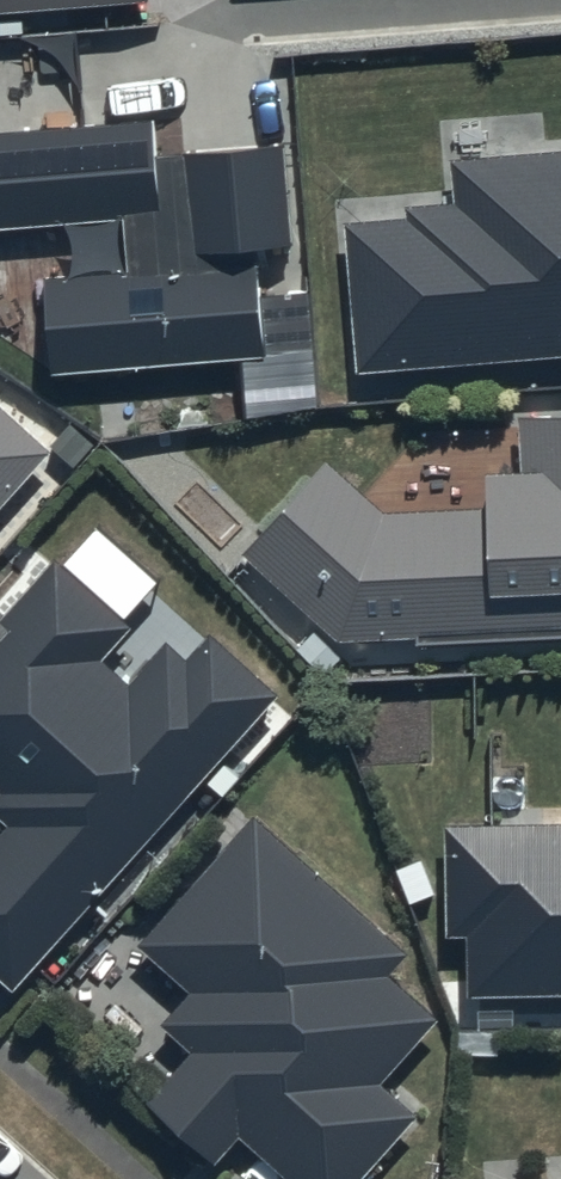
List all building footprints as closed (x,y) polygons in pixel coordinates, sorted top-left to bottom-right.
[(150,2),(150,0),(0,0),(0,14),(150,2)] [(155,127),(0,139),(0,234),(127,224),(131,278),(49,284),(56,376),(266,360),(265,348),(280,347),(273,252),(296,250),(288,147),(157,157),(155,127)] [(452,163),(456,211),(410,214),(411,225),(348,230),(358,374),(560,360),(560,155),(452,163)] [(52,458),(0,409),(0,514),(52,458)] [(491,478),(491,515),(384,517),(329,468),(249,555),(342,640),(424,636),(425,644),(560,638),(560,421),(523,423),(526,477),(491,478)] [(58,563),(3,622),(18,635),(0,655),(0,789),(6,795),(0,801),(0,820),(11,831),(0,843),(0,977),(14,990),(280,699),(215,639),(189,667),(169,648),(130,691),(102,665),(133,632),(58,563)] [(255,821),(143,947),(192,990),(162,1024),(197,1055),(154,1103),(220,1162),(242,1137),(289,1178),(360,1178),(415,1117),(383,1089),(443,1022),(392,977),(410,958),(255,821)] [(449,829),(450,937),(468,936),(469,995),(560,995),(560,828),(449,829)]
